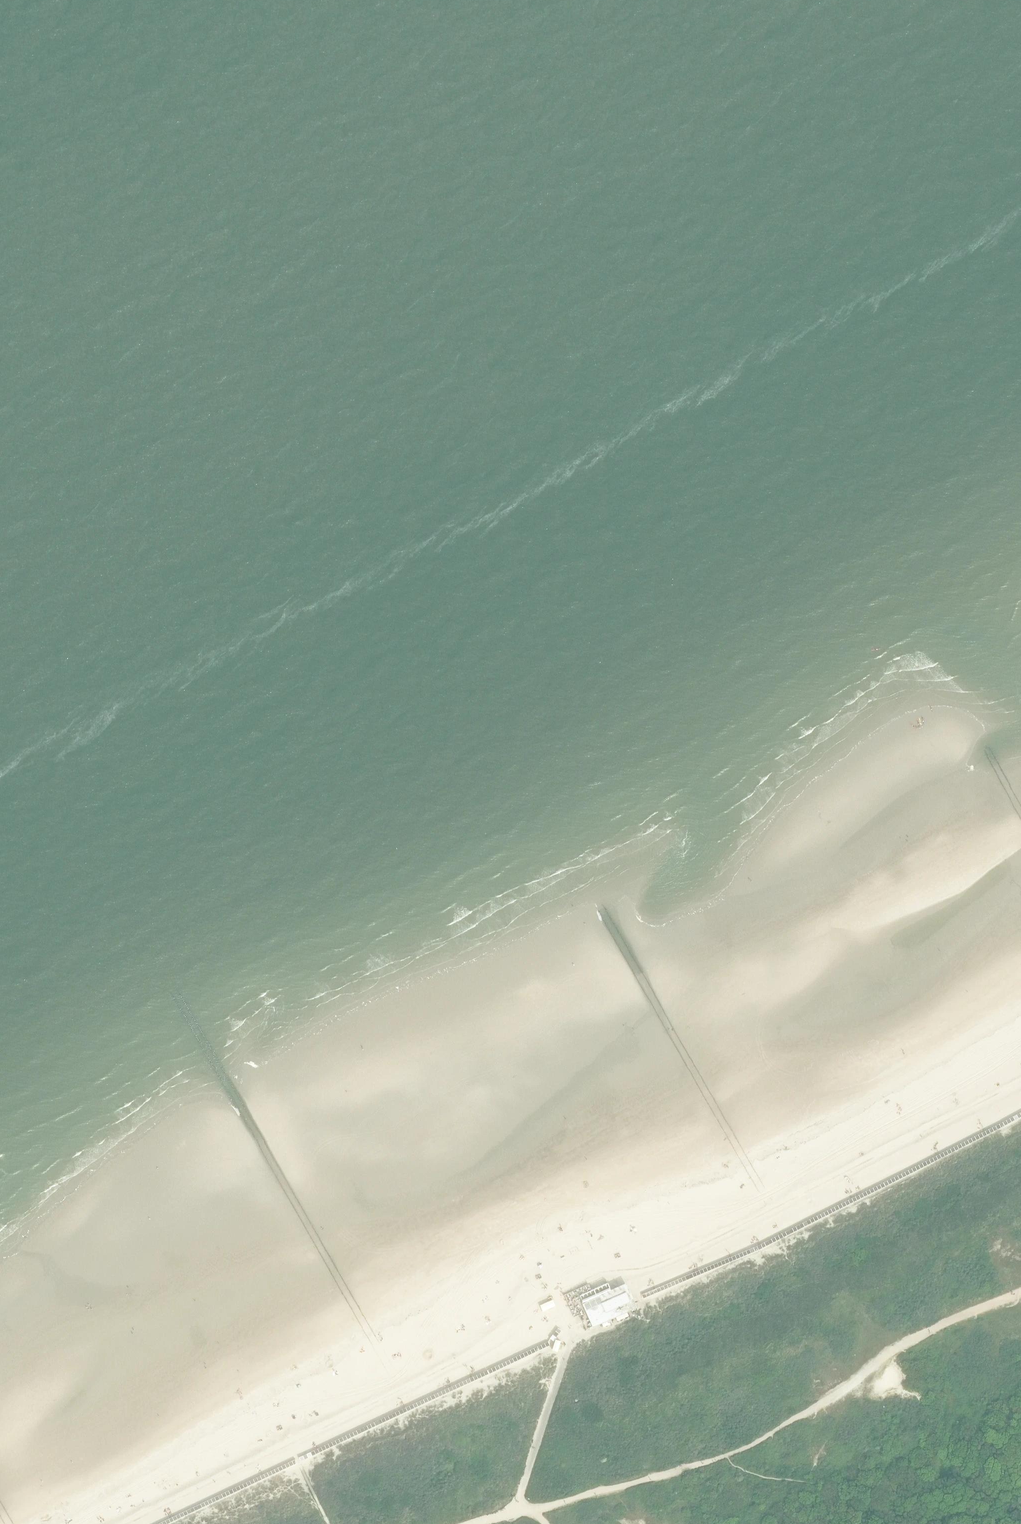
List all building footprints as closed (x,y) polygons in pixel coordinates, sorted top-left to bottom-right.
[(586,1310),(593,1326),(636,1307),(626,1284),(600,1296),(603,1303),(586,1310)] [(556,1337),(534,1348),(539,1359),(561,1348),(556,1337)]
